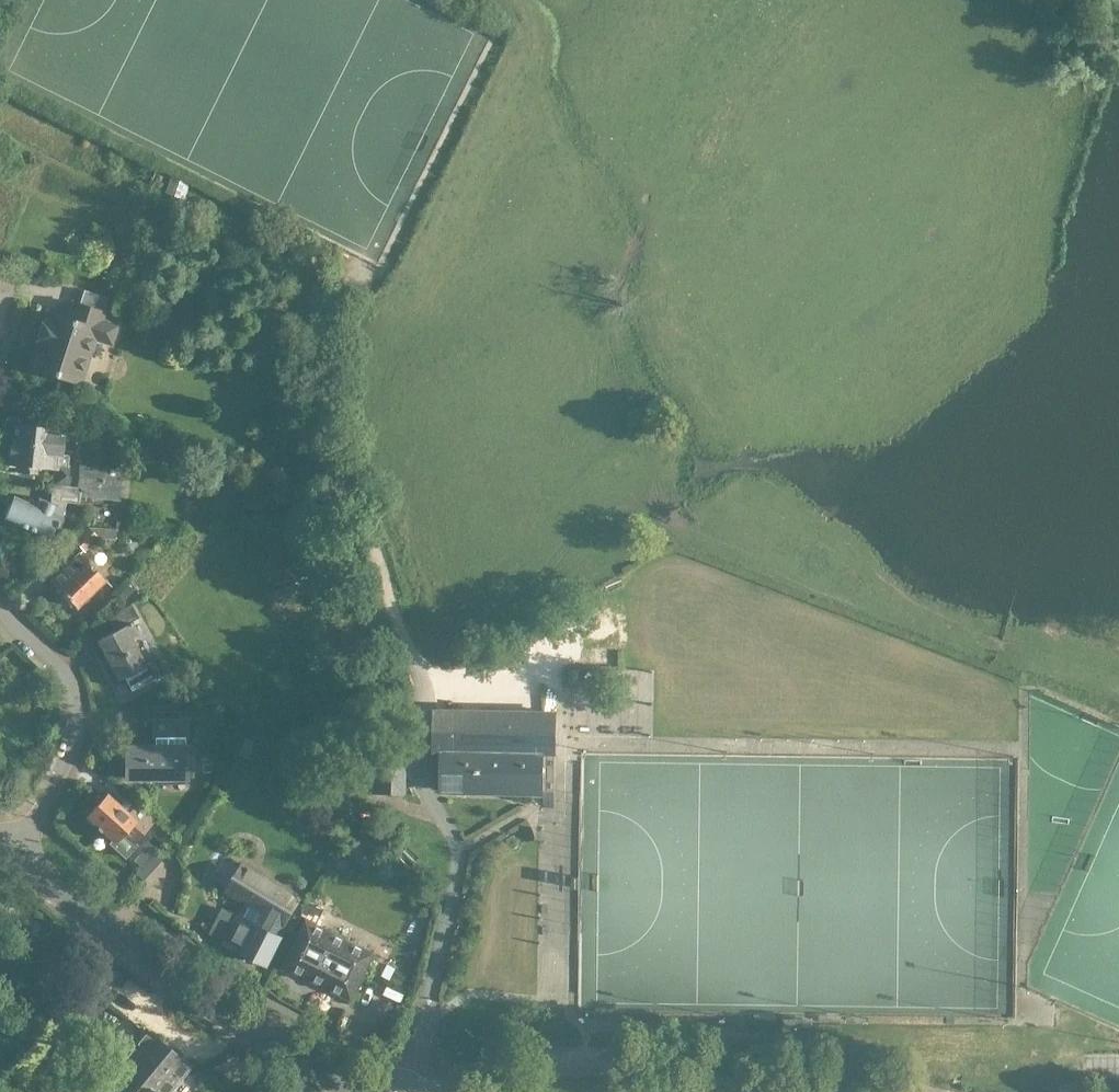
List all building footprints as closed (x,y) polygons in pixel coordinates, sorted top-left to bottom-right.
[(69,318),(51,312),(50,315),(46,314),(39,337),(42,338),(33,367),(78,381),(92,336),(111,342),(117,324),(101,319),(104,310),(74,301),(69,318)] [(68,469),(68,464),(69,455),(63,454),(65,430),(52,429),(52,426),(18,423),(19,421),(19,420),(18,418),(16,416),(14,415),(11,415),(9,416),(7,418),(6,420),(4,439),(9,440),(6,464),(20,465),(20,472),(37,473),(38,467),(56,468),(68,469)] [(81,493),(80,499),(91,500),(90,507),(91,507),(89,525),(98,527),(100,508),(101,508),(102,498),(119,500),(122,468),(79,463),(79,465),(68,464),(68,469),(56,468),(53,490),(81,493)] [(81,493),(53,490),(52,502),(38,496),(35,504),(13,494),(3,518),(49,537),(55,525),(57,525),(59,519),(57,519),(65,505),(67,501),(79,502),(80,499),(81,493)] [(73,538),(85,551),(99,537),(115,538),(116,529),(98,527),(88,526),(87,525),(73,538)] [(51,580),(76,606),(105,578),(79,552),(51,580)] [(107,617),(114,631),(130,622),(138,618),(131,604),(107,617)] [(118,678),(123,676),(131,690),(159,675),(159,673),(165,670),(158,656),(145,663),(131,638),(137,634),(130,622),(114,631),(97,640),(118,678)] [(153,701),(153,714),(185,714),(185,701),(153,701)] [(443,750),(442,789),(542,791),(543,751),(554,751),(554,753),(555,753),(556,712),(437,710),(436,750),(443,750)] [(407,742),(372,742),(372,795),(407,795),(407,742)] [(186,780),(186,776),(186,744),(122,745),(122,782),(186,780)] [(135,844),(133,842),(155,818),(138,802),(137,804),(124,792),(119,797),(120,799),(118,802),(108,793),(86,816),(111,840),(108,843),(123,857),(135,844)] [(246,861),(230,886),(251,899),(243,915),(277,932),(282,922),(283,922),(298,899),(273,883),(276,880),(246,861)] [(226,942),(270,964),(284,935),(277,932),(243,915),(240,914),(226,942)] [(352,999),(375,952),(307,918),(284,966),(352,999)] [(126,1091),(169,1091),(190,1066),(145,1028),(106,1075),(126,1091)]
